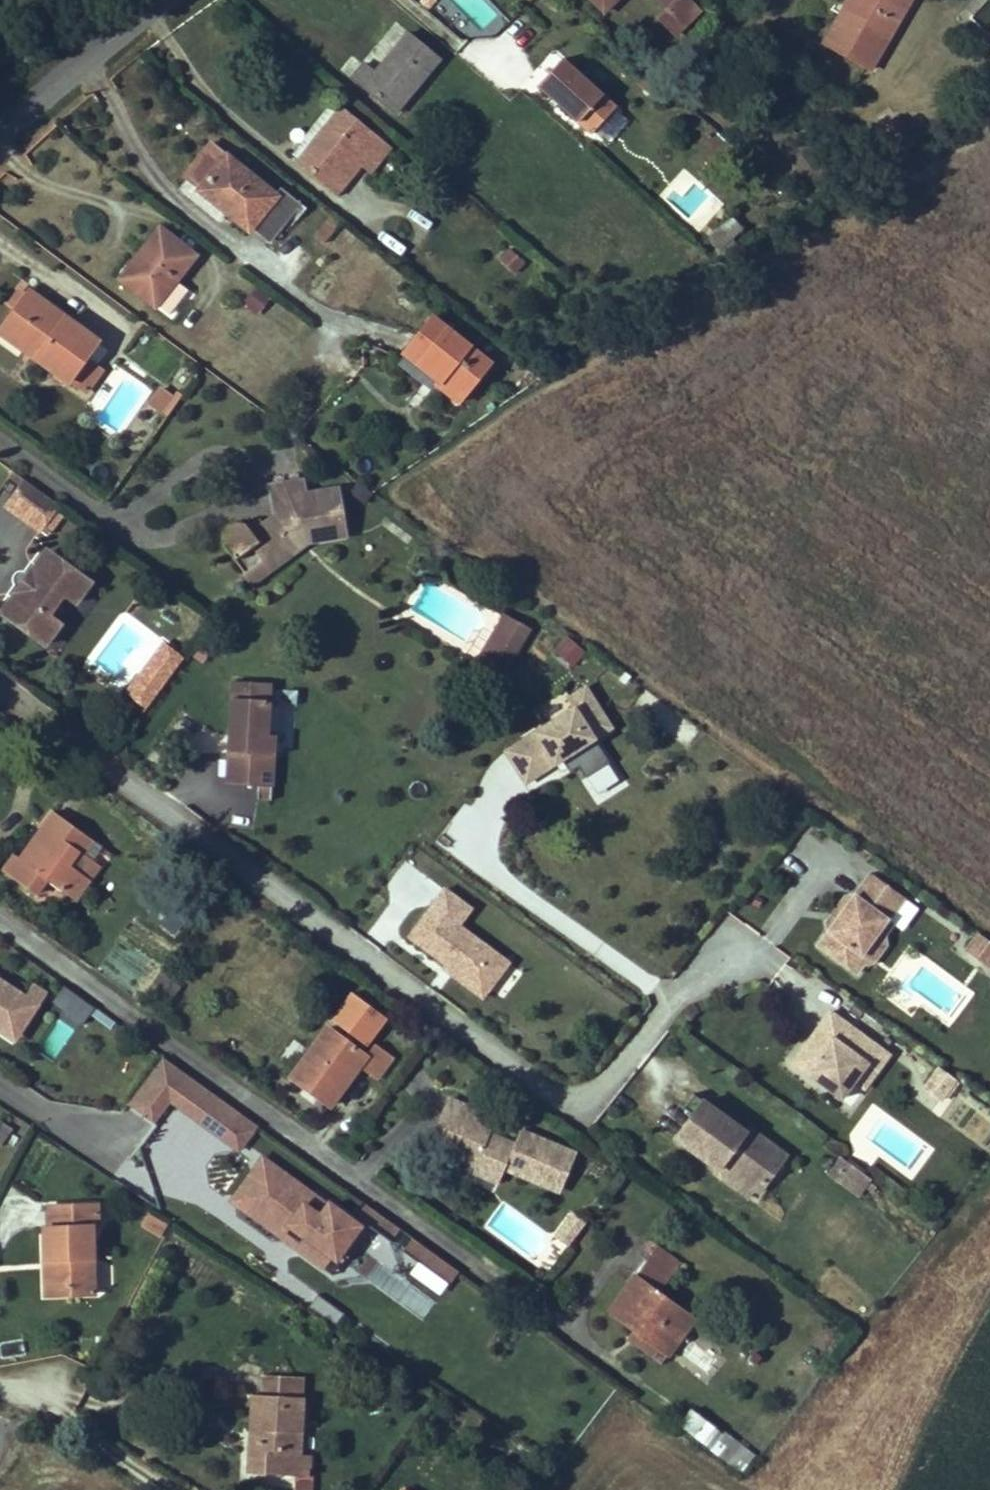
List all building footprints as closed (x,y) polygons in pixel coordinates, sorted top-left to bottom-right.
[(604,12),(616,0),(592,0),(604,12)] [(688,0),(659,0),(668,9),(684,26),(699,11),(688,0)] [(857,0),(849,0),(824,43),(830,46),(857,0)] [(911,0),(862,0),(862,1),(861,0),(857,0),(830,46),(871,69),(911,0)] [(684,26),(668,9),(658,18),(675,35),(684,26)] [(395,111),(438,60),(408,35),(375,74),(364,65),(353,78),(395,111)] [(555,50),(528,81),(534,87),(562,56),(555,50)] [(602,96),(561,59),(538,85),(578,122),(602,96)] [(313,145),(341,109),(334,103),(305,139),(313,145)] [(339,174),(372,134),(341,109),(313,145),(305,139),(291,156),(337,193),(347,180),(339,174)] [(611,139),(628,121),(616,110),(599,127),(611,139)] [(369,173),(389,148),(372,134),(339,174),(347,180),(359,165),(369,173)] [(299,205),(280,189),(275,195),(211,143),(185,176),(201,188),(226,208),(224,211),(249,231),(252,227),(269,242),(299,205)] [(226,208),(201,188),(199,191),(224,211),(226,208)] [(325,243),(343,221),(333,214),(316,235),(325,243)] [(718,250),(743,228),(732,217),(708,239),(718,250)] [(176,280),(195,256),(196,255),(160,228),(138,256),(145,260),(126,284),(156,307),(157,305),(176,280)] [(126,284),(145,260),(138,256),(120,279),(126,284)] [(189,290),(176,280),(157,305),(169,315),(189,290)] [(262,314),(270,301),(252,290),(245,303),(262,314)] [(85,359),(98,342),(29,291),(26,295),(16,308),(5,324),(41,351),(36,358),(69,382),(71,379),(86,391),(101,371),(85,359)] [(16,308),(26,295),(20,291),(10,304),(16,308)] [(490,363),(432,317),(404,353),(422,367),(425,363),(442,377),(438,381),(436,384),(459,401),(490,363)] [(5,324),(0,331),(0,332),(36,358),(41,351),(5,324)] [(438,381),(442,377),(425,363),(422,367),(438,381)] [(160,411),(171,396),(161,388),(150,404),(160,411)] [(166,418),(178,401),(175,399),(162,415),(166,418)] [(25,480),(13,472),(9,477),(16,482),(21,486),(25,480)] [(345,535),(337,489),(304,495),(302,481),(270,486),(276,516),(262,527),(264,530),(254,537),(251,532),(249,530),(249,529),(248,528),(246,528),(245,527),(244,526),(242,525),(240,525),(239,525),(237,525),(235,525),(232,526),(231,527),(228,528),(228,529),(226,530),(226,531),(225,533),(224,534),(223,535),(223,537),(223,538),(223,540),(223,542),(224,544),(224,545),(225,547),(226,548),(229,553),(245,574),(262,562),(267,567),(283,555),(285,558),(308,542),(345,535)] [(51,534),(65,515),(56,509),(42,528),(51,534)] [(263,526),(260,522),(249,530),(251,532),(254,537),(264,530),(262,527),(263,526)] [(76,603),(91,583),(51,554),(43,556),(24,582),(12,598),(5,608),(6,616),(46,645),(61,625),(48,616),(64,594),(76,603)] [(252,583),(285,558),(283,555),(267,567),(262,562),(245,574),(252,583)] [(24,582),(35,565),(31,562),(24,571),(23,571),(22,571),(21,571),(20,571),(19,571),(18,572),(17,572),(16,572),(16,573),(15,573),(15,574),(14,574),(14,575),(14,576),(13,576),(13,577),(13,578),(13,579),(13,580),(12,582),(13,582),(13,583),(14,584),(14,586),(7,595),(12,598),(24,582)] [(498,680),(527,631),(504,617),(475,666),(498,680)] [(579,674),(593,659),(567,634),(552,649),(579,674)] [(172,676),(183,660),(163,644),(151,661),(172,676)] [(148,708),(172,676),(151,661),(128,693),(148,708)] [(502,747),(523,785),(569,760),(594,805),(623,788),(596,740),(615,730),(586,679),(539,706),(548,721),(502,747)] [(271,800),(275,735),(267,735),(270,683),(233,681),(227,784),(258,786),(258,800),(271,800)] [(74,900),(89,879),(69,864),(79,851),(82,853),(92,840),(54,811),(33,841),(37,844),(24,861),(20,858),(14,854),(2,871),(35,894),(46,879),(74,900)] [(24,861),(37,844),(33,841),(20,858),(24,861)] [(89,879),(99,866),(82,853),(79,851),(69,864),(89,879)] [(884,935),(893,923),(888,920),(904,898),(871,873),(855,895),(818,945),(857,973),(863,965),(861,955),(875,937),(884,935)] [(513,962),(462,926),(475,908),(443,885),(404,941),(487,999),(513,962)] [(828,932),(855,895),(844,897),(826,922),(828,932)] [(180,910),(164,918),(170,932),(187,925),(180,910)] [(989,962),(989,941),(980,934),(968,950),(988,965),(989,962)] [(873,963),(886,945),(884,935),(875,937),(861,955),(863,965),(873,963)] [(510,965),(494,991),(505,997),(520,972),(510,965)] [(14,1047),(48,991),(31,981),(25,992),(0,977),(0,1038),(14,1047)] [(48,1006),(78,1027),(92,1006),(63,986),(48,1006)] [(876,1072),(889,1055),(830,1012),(818,1029),(822,1031),(813,1044),(809,1040),(792,1063),(829,1090),(842,1072),(854,1081),(866,1064),(876,1072)] [(376,1078),(393,1057),(375,1044),(366,1056),(327,1028),(295,1072),(318,1088),(314,1094),(330,1106),(360,1066),(376,1078)] [(813,1044),(822,1031),(818,1029),(809,1040),(813,1044)] [(127,1107),(157,1125),(167,1108),(241,1152),(260,1120),(156,1059),(127,1107)] [(864,1088),(876,1072),(866,1064),(854,1081),(864,1088)] [(943,1096),(956,1079),(940,1067),(925,1088),(941,1100),(943,1096)] [(318,1088),(295,1072),(291,1078),(314,1094),(318,1088)] [(841,1099),(854,1081),(842,1072),(829,1090),(841,1099)] [(947,1099),(958,1083),(955,1080),(943,1096),(947,1099)] [(781,1153),(768,1144),(769,1143),(748,1128),(744,1132),(739,1139),(733,1134),(736,1130),(730,1125),(732,1122),(693,1094),(683,1108),(692,1115),(675,1138),(717,1170),(721,1166),(754,1190),(759,1183),(763,1186),(769,1179),(765,1176),(781,1153)] [(466,1133),(472,1120),(492,1128),(494,1124),(474,1116),(477,1110),(449,1098),(440,1122),(466,1133)] [(562,1167),(568,1150),(520,1130),(514,1144),(489,1133),(492,1128),(472,1120),(466,1133),(440,1122),(433,1138),(460,1149),(455,1158),(475,1167),(473,1173),(498,1183),(504,1169),(545,1186),(546,1182),(560,1188),(568,1169),(562,1167)] [(12,1130),(0,1121),(0,1146),(0,1147),(12,1130)] [(744,1132),(732,1122),(730,1125),(736,1130),(733,1134),(739,1139),(744,1132)] [(568,1169),(575,1153),(568,1150),(562,1167),(568,1169)] [(769,1179),(785,1156),(781,1153),(765,1176),(769,1179)] [(260,1155),(226,1204),(331,1275),(340,1261),(425,1317),(438,1298),(439,1298),(459,1269),(366,1206),(357,1219),(260,1155)] [(837,1179),(848,1163),(842,1158),(830,1174),(837,1179)] [(856,1193),(868,1178),(848,1163),(837,1179),(856,1193)] [(754,1190),(721,1166),(717,1170),(715,1174),(748,1198),(754,1190)] [(858,1195),(871,1179),(868,1178),(856,1193),(858,1195)] [(559,1192),(560,1188),(546,1182),(545,1186),(559,1192)] [(758,1192),(763,1186),(759,1183),(754,1190),(758,1192)] [(94,1294),(92,1227),(98,1227),(98,1219),(103,1219),(103,1205),(48,1207),(48,1233),(44,1233),(45,1246),(52,1246),(52,1268),(45,1268),(46,1284),(71,1283),(71,1294),(94,1294)] [(578,1232),(586,1222),(572,1212),(565,1222),(578,1232)] [(159,1237),(167,1224),(149,1214),(142,1226),(159,1237)] [(568,1246),(578,1232),(565,1222),(554,1237),(568,1246)] [(680,1265),(656,1248),(646,1261),(670,1278),(680,1265)] [(694,1320),(659,1294),(670,1278),(646,1261),(609,1311),(633,1329),(662,1350),(674,1333),(680,1338),(694,1320)] [(71,1294),(71,1283),(46,1284),(46,1295),(71,1294)] [(316,1295),(309,1307),(335,1323),(342,1311),(316,1295)] [(662,1363),(680,1338),(674,1333),(662,1350),(633,1329),(627,1338),(662,1363)] [(704,1375),(717,1360),(691,1338),(679,1354),(704,1375)] [(299,1455),(303,1398),(288,1397),(290,1377),(263,1376),(262,1396),(253,1395),(251,1430),(255,1430),(254,1439),(250,1439),(249,1463),(266,1464),(265,1474),(295,1476),(298,1476),(299,1455)] [(303,1398),(304,1378),(290,1377),(288,1397),(303,1398)] [(723,1434),(692,1410),(680,1425),(710,1449),(723,1434)] [(755,1455),(742,1445),(740,1447),(723,1434),(710,1449),(741,1473),(755,1455)] [(312,1477),(308,1476),(310,1456),(299,1455),(298,1476),(295,1476),(294,1489),(311,1489),(312,1477)] [(265,1474),(266,1464),(249,1463),(248,1473),(265,1474)]
